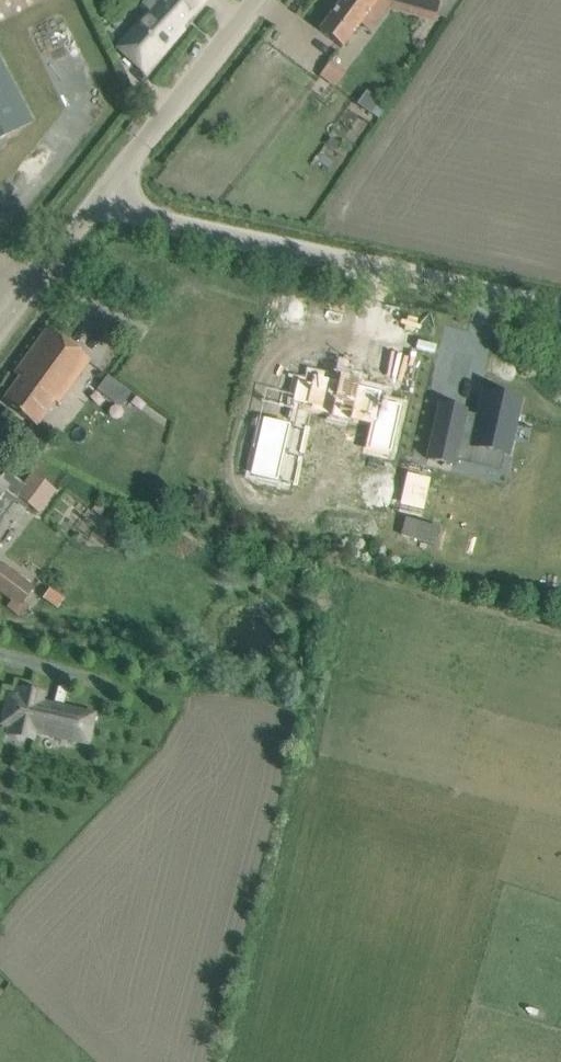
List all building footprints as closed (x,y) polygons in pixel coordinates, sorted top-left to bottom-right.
[(140,5),(149,13),(118,47),(144,72),(183,29),(180,27),(205,0),(145,0),(140,5)] [(319,30),(342,47),(377,0),(342,0),(319,30)] [(441,0),(388,0),(387,2),(437,16),(441,0)] [(345,71),(330,60),(318,77),(333,88),(345,71)] [(32,122),(0,61),(0,138),(32,122)] [(366,91),(356,104),(372,115),(372,114),(381,103),(381,102),(366,91)] [(78,378),(90,360),(47,329),(14,373),(20,377),(17,381),(2,401),(33,423),(51,398),(59,403),(78,378)] [(296,378),(291,398),(374,418),(367,445),(388,450),(400,403),(380,398),(383,388),(357,382),(359,376),(339,371),(338,377),(311,371),(309,381),(296,378)] [(436,422),(423,477),(447,482),(453,458),(468,461),(467,465),(502,473),(515,418),(480,410),(475,434),(460,431),(460,427),(436,422)] [(256,447),(250,475),(277,481),(277,480),(289,425),(263,419),(262,422),(257,445),(256,447)] [(14,501),(15,499),(17,497),(25,485),(5,470),(4,471),(5,472),(0,478),(0,520),(14,501)] [(15,499),(14,501),(23,509),(27,504),(38,513),(55,491),(33,474),(25,485),(17,497),(15,499)] [(420,524),(416,541),(433,546),(437,529),(420,524)] [(42,634),(56,584),(0,569),(0,623),(42,634)] [(18,697),(8,695),(2,724),(87,743),(94,714),(40,702),(42,692),(20,688),(18,697)]
